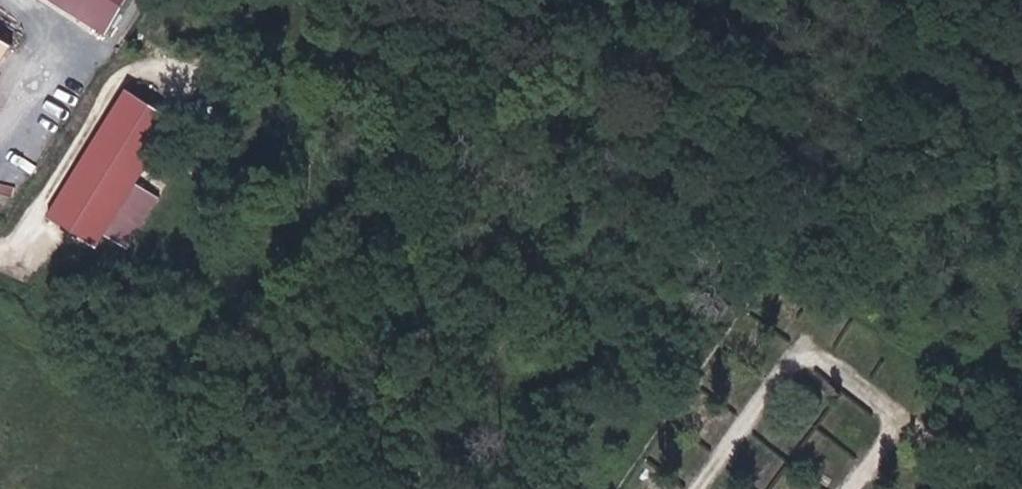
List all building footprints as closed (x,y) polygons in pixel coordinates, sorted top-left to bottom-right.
[(98,31),(117,0),(50,0),(98,31)] [(9,33),(0,27),(0,47),(9,33)] [(169,114),(121,83),(39,211),(86,242),(95,229),(117,243),(150,193),(128,178),(169,114)]
